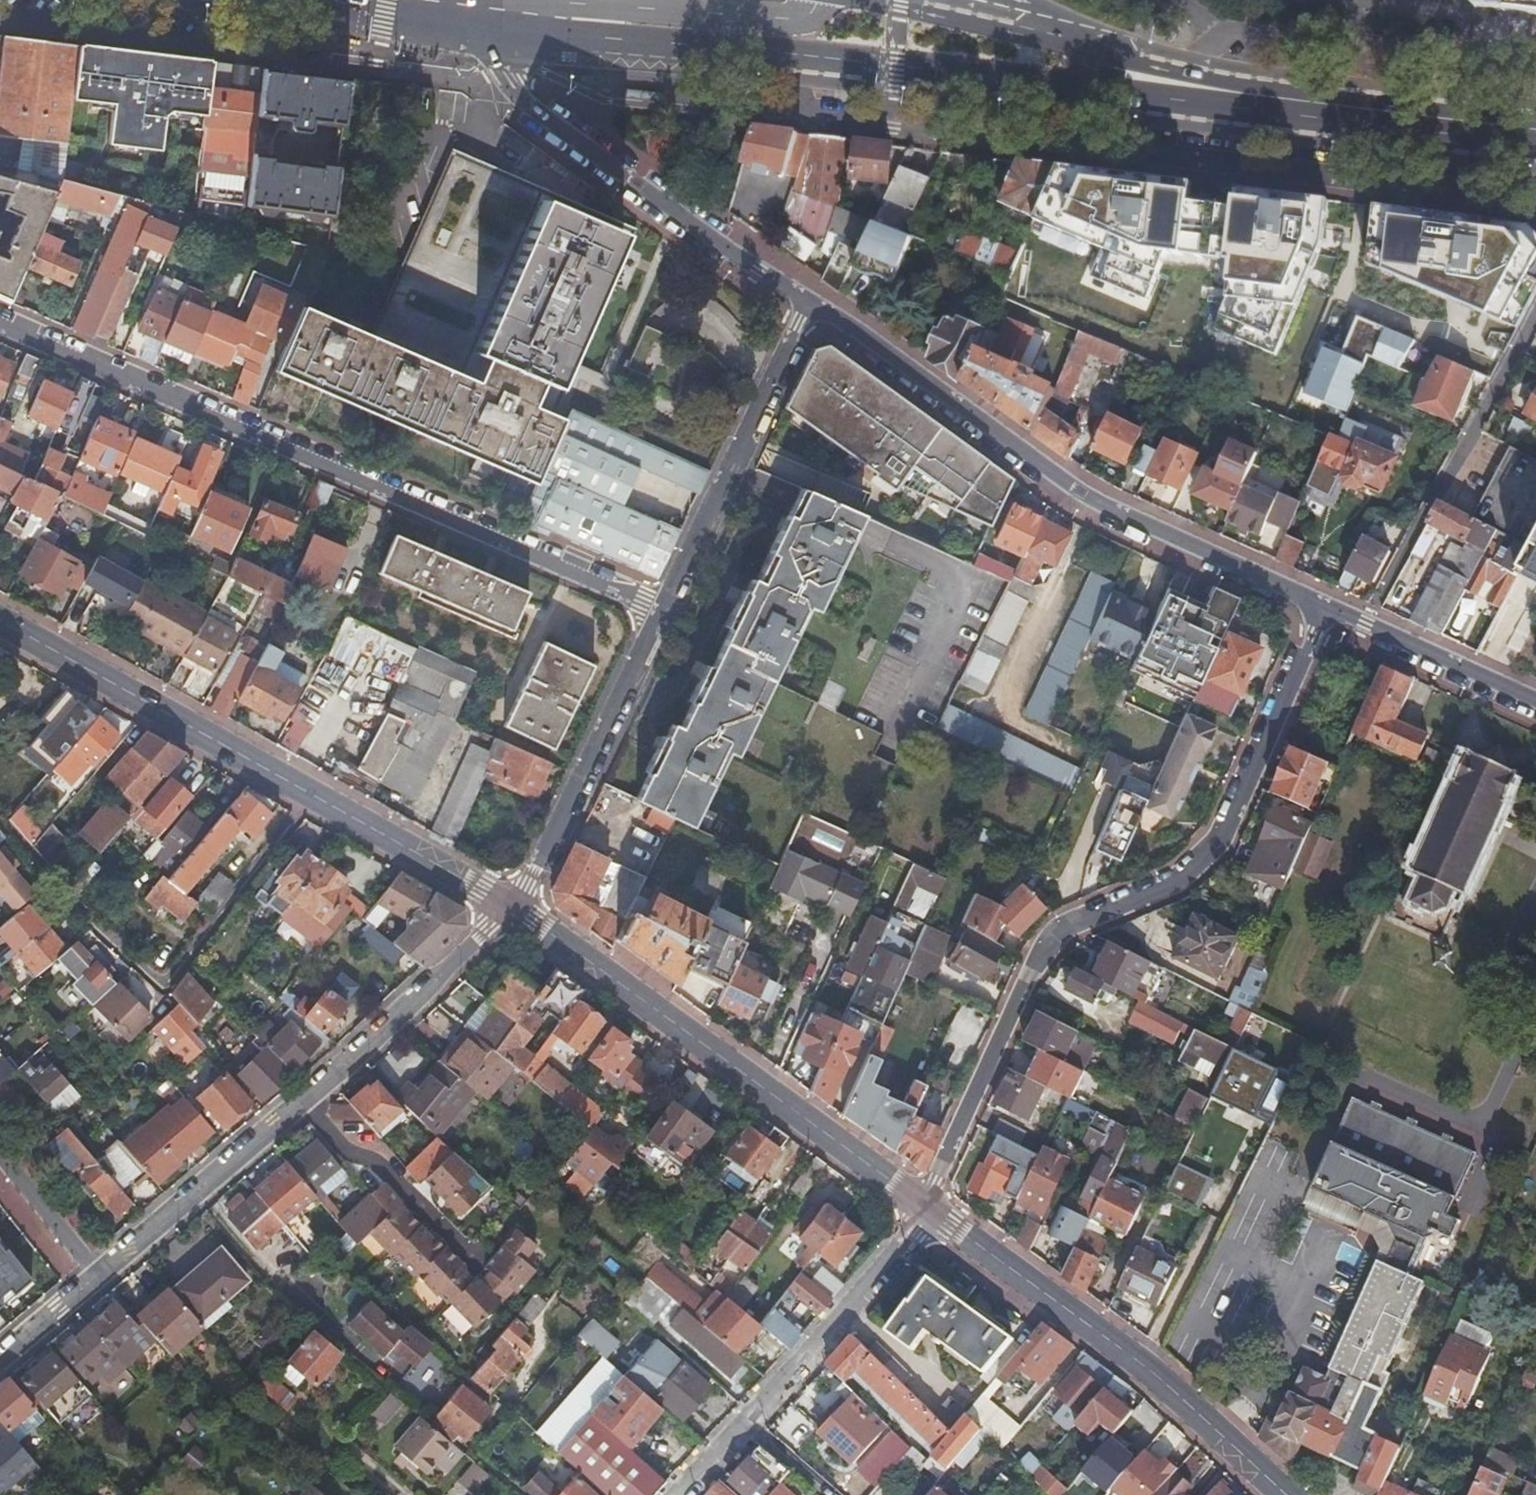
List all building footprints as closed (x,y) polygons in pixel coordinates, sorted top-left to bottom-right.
[(1474,12),(1535,19),(1535,0),(1475,0),(1474,12)] [(1,35),(0,45),(0,136),(20,139),(35,141),(65,144),(66,137),(70,101),(73,77),(73,76),(77,45),(33,39),(1,35)] [(208,88),(211,61),(192,59),(151,54),(100,48),(77,45),(73,76),(73,77),(70,101),(113,106),(107,148),(161,155),(166,119),(170,114),(205,118),(208,88)] [(259,89),(262,68),(241,65),(219,62),(211,61),(208,88),(205,118),(204,123),(204,125),(247,131),(246,138),(253,138),(259,94),(259,89)] [(341,126),(347,78),(281,70),(262,68),(259,89),(259,94),(253,138),(245,206),(255,207),(258,214),(270,215),(275,210),(305,214),(309,221),(315,222),(320,216),(330,217),(336,164),(318,162),(317,165),(269,159),(272,138),(275,129),(307,133),(309,122),(341,126)] [(792,133),(755,128),(744,164),(796,177),(810,135),(792,133)] [(793,189),(836,206),(847,140),(832,138),(810,135),(796,177),(792,188),(793,189)] [(20,139),(15,169),(16,169),(31,173),(60,182),(61,179),(65,144),(35,141),(20,139)] [(888,183),(892,146),(857,141),(852,178),(888,183)] [(454,147),(369,337),(479,385),(489,361),(477,355),(550,189),(454,147)] [(1042,166),(1006,159),(987,204),(1019,219),(1042,166)] [(903,232),(929,180),(900,165),(873,221),(874,221),(903,232)] [(1076,170),(1042,166),(1019,219),(1032,225),(1091,254),(1076,284),(1146,311),(1168,273),(1204,273),(1198,337),(1274,361),(1322,247),(1319,200),(1076,170)] [(0,175),(0,299),(9,303),(34,243),(39,231),(52,200),(60,182),(31,173),(16,169),(12,179),(0,175)] [(119,195),(104,191),(61,179),(60,182),(52,200),(110,216),(119,195)] [(630,225),(550,189),(477,355),(489,361),(541,383),(557,391),(630,225)] [(830,224),(836,206),(793,189),(791,196),(787,207),(784,217),(823,244),(828,230),(830,224)] [(129,198),(119,195),(110,216),(120,219),(129,198)] [(146,203),(129,198),(120,219),(72,330),(93,339),(94,335),(122,270),(130,253),(145,218),(151,204),(146,203)] [(862,246),(874,221),(873,221),(836,206),(830,224),(828,230),(823,244),(822,249),(832,260),(840,242),(842,238),(861,248),(862,246)] [(1354,207),(1350,267),(1462,316),(1517,333),(1535,298),(1535,239),(1522,226),(1354,207)] [(243,229),(245,212),(233,210),(231,226),(243,229)] [(214,221),(193,216),(183,213),(180,222),(210,230),(214,221)] [(122,270),(94,335),(108,341),(124,302),(127,296),(135,276),(143,259),(148,248),(165,255),(177,229),(145,218),(130,253),(122,270)] [(214,221),(210,230),(241,242),(246,230),(243,229),(231,226),(214,221)] [(914,237),(903,232),(874,221),(862,246),(861,248),(860,249),(859,252),(853,265),(895,283),(906,257),(914,237)] [(817,244),(790,226),(780,242),(805,260),(817,244)] [(39,231),(34,243),(37,245),(28,266),(68,285),(78,263),(57,253),(62,242),(39,231)] [(860,249),(861,248),(842,238),(840,242),(859,252),(860,249)] [(840,242),(832,260),(822,279),(840,292),(853,265),(859,252),(840,242)] [(317,249),(309,247),(303,262),(310,265),(317,249)] [(326,251),(317,249),(310,265),(295,299),(261,286),(248,317),(243,315),(239,323),(227,317),(210,310),(191,354),(222,368),(228,354),(234,356),(247,362),(232,399),(244,405),(257,369),(256,367),(267,345),(273,338),(285,344),(301,307),(303,303),(326,251)] [(186,286),(180,300),(204,311),(207,305),(212,306),(216,299),(186,286)] [(138,330),(150,335),(163,341),(180,300),(156,290),(148,309),(147,308),(138,330)] [(163,341),(152,365),(164,370),(170,356),(174,346),(191,354),(210,310),(212,306),(207,305),(204,311),(180,300),(163,341)] [(531,407),(541,383),(489,361),(479,385),(369,337),(301,307),(285,344),(273,371),(534,484),(543,463),(563,421),(531,407)] [(239,323),(243,315),(231,309),(227,317),(239,323)] [(1414,338),(1331,309),(1293,398),(1344,415),(1366,361),(1402,372),(1414,338)] [(949,317),(931,358),(963,381),(977,350),(978,350),(984,336),(982,327),(970,322),(963,324),(949,317)] [(736,415),(747,392),(708,351),(641,322),(622,365),(736,415)] [(977,350),(963,381),(999,408),(1034,433),(1054,389),(1035,379),(1037,375),(1016,366),(1016,367),(1011,364),(1016,354),(1021,357),(1033,331),(1011,322),(995,357),(978,350),(977,350)] [(1054,389),(1034,433),(1049,444),(1069,458),(1071,459),(1094,412),(1069,399),(1089,355),(1117,367),(1124,350),(1080,333),(1055,385),(1054,389)] [(150,335),(139,359),(152,365),(163,341),(150,335)] [(174,346),(170,356),(187,363),(191,354),(174,346)] [(972,564),(1012,481),(1003,475),(879,384),(826,346),(813,348),(755,470),(800,489),(806,491),(812,493),(863,515),(972,564)] [(1123,384),(1131,368),(1136,356),(1124,350),(1117,367),(1112,378),(1123,384)] [(29,386),(41,360),(26,354),(15,379),(29,386)] [(228,370),(234,356),(228,354),(222,368),(228,370)] [(1155,379),(1161,366),(1136,356),(1131,368),(1155,379)] [(1474,375),(1428,356),(1419,379),(1407,407),(1453,426),(1474,375)] [(0,359),(0,400),(15,365),(0,359)] [(89,394),(94,383),(91,382),(79,377),(72,393),(56,429),(70,435),(80,414),(89,394)] [(27,416),(56,429),(72,393),(42,381),(27,416)] [(105,401),(89,394),(80,414),(96,422),(98,418),(105,401)] [(1526,415),(1535,420),(1535,396),(1526,415)] [(111,423),(98,418),(96,422),(81,455),(79,459),(114,474),(132,433),(117,426),(120,419),(114,416),(111,423)] [(1108,416),(1092,449),(1125,464),(1141,432),(1108,416)] [(0,417),(0,465),(18,474),(27,453),(1,442),(10,422),(0,417)] [(1517,418),(1512,429),(1532,440),(1535,433),(1535,428),(1517,418)] [(121,474),(163,491),(187,437),(168,430),(158,451),(135,441),(121,474)] [(1337,440),(1329,436),(1326,443),(1339,448),(1332,465),(1346,471),(1343,477),(1346,483),(1356,488),(1362,486),(1380,494),(1395,458),(1360,443),(1357,448),(1337,440)] [(63,496),(73,473),(79,459),(81,455),(50,441),(32,481),(60,495),(63,496)] [(1183,492),(1199,457),(1163,441),(1158,452),(1147,475),(1183,492)] [(1247,477),(1257,455),(1233,444),(1218,476),(1206,471),(1196,494),(1233,510),(1243,486),(1247,477)] [(1134,468),(1147,475),(1158,452),(1144,446),(1134,468)] [(191,476),(174,469),(155,512),(161,515),(162,510),(168,513),(176,496),(197,505),(220,453),(204,447),(191,476)] [(1473,518),(1477,520),(1498,531),(1507,536),(1517,541),(1533,549),(1535,551),(1535,461),(1511,447),(1473,518)] [(680,488),(697,495),(708,472),(691,464),(680,488)] [(22,476),(18,474),(0,465),(0,488),(12,494),(13,491),(22,476)] [(100,515),(109,495),(82,483),(84,478),(73,473),(63,496),(76,503),(94,512),(100,515)] [(60,495),(32,481),(22,476),(13,491),(12,494),(8,500),(20,506),(16,513),(13,511),(4,528),(0,535),(0,536),(21,544),(24,539),(33,544),(36,539),(46,520),(56,502),(60,495)] [(1281,492),(1247,477),(1243,486),(1277,501),(1280,493),(1281,492)] [(319,523),(334,487),(320,481),(307,509),(313,512),(310,519),(319,523)] [(245,496),(213,482),(208,493),(239,507),(245,496)] [(1289,531),(1301,502),(1280,493),(1277,501),(1243,486),(1233,510),(1228,521),(1242,527),(1240,532),(1249,536),(1251,531),(1261,535),(1266,521),(1289,531)] [(806,491),(800,489),(794,503),(787,516),(793,519),(806,491)] [(727,751),(735,755),(771,680),(807,607),(816,612),(854,532),(863,515),(812,493),(806,491),(793,519),(787,516),(769,554),(775,557),(760,587),(754,584),(751,582),(744,596),(745,597),(729,633),(727,632),(708,671),(710,672),(692,707),(691,707),(679,732),(671,729),(664,742),(666,743),(649,778),(647,778),(637,799),(641,801),(651,806),(674,817),(691,825),(727,751)] [(239,507),(208,493),(186,541),(194,545),(198,537),(229,551),(248,511),(239,507)] [(76,503),(63,496),(60,495),(56,502),(70,510),(72,511),(76,503)] [(249,534),(247,533),(236,559),(238,560),(244,563),(251,547),(252,545),(255,537),(266,541),(267,540),(271,542),(274,536),(284,539),(287,531),(291,533),(298,515),(264,501),(249,534)] [(1473,518),(1441,501),(1411,554),(1425,561),(1443,530),(1467,543),(1468,542),(1475,545),(1472,550),(1469,549),(1469,548),(1468,548),(1466,553),(1457,547),(1454,552),(1449,549),(1440,566),(1432,561),(1422,579),(1432,584),(1412,621),(1441,635),(1460,600),(1466,589),(1498,531),(1477,520),(1473,518)] [(80,536),(94,512),(76,503),(72,511),(70,510),(62,525),(80,536)] [(1024,552),(1041,518),(1013,503),(996,538),(1024,552)] [(114,522),(100,515),(94,512),(80,536),(85,538),(100,547),(105,538),(114,522)] [(143,537),(150,522),(136,516),(130,530),(143,537)] [(1017,566),(1012,576),(1029,581),(1042,556),(1056,563),(1071,533),(1041,518),(1024,552),(1017,566)] [(1507,536),(1498,531),(1466,589),(1477,595),(1486,579),(1496,585),(1488,601),(1502,608),(1522,570),(1533,549),(1517,541),(1507,561),(1499,557),(1501,554),(1498,551),(1507,536)] [(377,574),(510,631),(528,592),(394,534),(377,574)] [(313,535),(307,549),(332,560),(339,546),(313,535)] [(267,552),(271,542),(267,540),(266,541),(255,537),(252,545),(267,552)] [(1364,537),(1347,567),(1373,581),(1375,582),(1391,551),(1388,549),(1364,537)] [(73,559),(89,567),(100,547),(85,538),(73,559)] [(1286,538),(1276,560),(1293,567),(1302,545),(1286,538)] [(36,539),(33,544),(18,572),(59,594),(64,584),(77,591),(89,567),(73,559),(36,539)] [(139,555),(152,562),(161,545),(148,539),(139,555)] [(186,581),(196,562),(180,555),(161,545),(152,562),(186,581)] [(332,560),(307,549),(295,576),(329,591),(341,564),(332,560)] [(1522,570),(1535,577),(1535,551),(1533,549),(1522,570)] [(1010,582),(1012,576),(1017,566),(990,553),(982,569),(1010,582)] [(775,557),(769,554),(754,584),(760,587),(775,557)] [(227,578),(233,565),(216,556),(213,563),(209,561),(206,567),(212,570),(226,577),(227,578)] [(282,605),(291,586),(244,563),(238,560),(236,559),(233,565),(227,578),(263,596),(282,605)] [(1087,639),(1109,593),(1113,585),(1092,574),(1024,713),(1046,724),(1087,639)] [(1029,581),(1012,576),(1010,582),(1004,593),(960,682),(981,692),(1035,583),(1029,581)] [(1486,579),(1477,595),(1488,601),(1496,585),(1486,579)] [(137,590),(121,620),(182,655),(205,615),(142,580),(137,590)] [(1180,594),(1166,588),(1156,610),(1152,618),(1151,620),(1149,624),(1134,656),(1132,660),(1127,670),(1167,687),(1170,682),(1194,693),(1200,678),(1204,671),(1237,598),(1211,587),(1203,605),(1180,594)] [(1151,620),(1152,618),(1136,610),(1138,607),(1109,593),(1087,639),(1132,660),(1134,656),(1149,624),(1151,620)] [(745,597),(744,596),(739,594),(722,629),(727,632),(729,633),(745,597)] [(282,605),(263,596),(255,609),(273,619),(278,622),(286,607),(282,605)] [(1460,600),(1441,635),(1454,641),(1469,615),(1460,600)] [(205,615),(182,655),(179,661),(192,667),(191,670),(181,687),(188,690),(197,674),(202,665),(214,671),(234,636),(209,622),(212,616),(206,613),(205,615)] [(357,622),(344,617),(328,654),(349,664),(358,644),(382,655),(374,673),(399,684),(387,715),(357,768),(339,758),(329,776),(345,786),(361,794),(369,799),(376,787),(379,782),(382,776),(399,744),(412,752),(424,730),(432,710),(453,720),(458,708),(473,674),(418,649),(390,637),(357,622)] [(243,632),(240,638),(262,650),(265,645),(278,622),(273,619),(260,642),(243,632)] [(1237,632),(1235,638),(1242,642),(1245,636),(1237,632)] [(1205,680),(1200,678),(1194,693),(1190,700),(1198,704),(1204,690),(1228,700),(1232,691),(1237,694),(1258,649),(1242,642),(1235,638),(1226,634),(1205,680)] [(222,689),(210,710),(216,713),(225,718),(236,699),(256,663),(262,650),(240,638),(219,676),(227,680),(222,689)] [(503,725),(553,749),(593,665),(543,641),(503,725)] [(256,663),(236,699),(248,705),(248,706),(267,716),(269,712),(280,719),(296,690),(269,674),(281,654),(265,645),(262,650),(256,663)] [(179,661),(178,664),(191,670),(192,667),(179,661)] [(1413,678),(1382,664),(1351,732),(1383,746),(1382,748),(1400,756),(1401,754),(1414,760),(1426,735),(1394,721),(1413,678)] [(202,665),(197,674),(209,680),(214,671),(202,665)] [(708,671),(704,669),(686,704),(691,707),(692,707),(710,672),(708,671)] [(219,676),(214,685),(222,689),(227,680),(219,676)] [(847,718),(771,680),(735,755),(869,820),(895,766),(873,755),(883,735),(847,718)] [(1232,691),(1228,700),(1233,703),(1237,694),(1232,691)] [(71,747),(97,717),(65,692),(40,721),(71,747)] [(1069,791),(1080,769),(948,705),(937,728),(1069,791)] [(315,716),(297,706),(274,746),(283,751),(295,730),(304,735),(315,716)] [(414,801),(453,720),(432,710),(424,730),(412,752),(399,744),(382,776),(379,782),(414,801)] [(1212,728),(1184,714),(1162,761),(1190,774),(1212,728)] [(119,736),(97,717),(71,747),(62,757),(52,768),(68,782),(87,761),(93,766),(119,736)] [(283,751),(292,756),(304,735),(295,730),(283,751)] [(161,740),(144,731),(104,778),(116,788),(137,806),(183,753),(161,740)] [(493,753),(485,772),(504,781),(502,785),(515,791),(517,786),(535,794),(539,786),(542,779),(549,763),(543,760),(498,740),(493,737),(487,751),(493,753)] [(649,778),(666,743),(664,742),(661,740),(643,776),(647,778),(649,778)] [(493,753),(487,751),(469,743),(430,834),(453,846),(485,772),(493,753)] [(1438,942),(1440,942),(1450,919),(1456,921),(1456,919),(1451,917),(1460,898),(1462,899),(1463,899),(1465,899),(1466,898),(1468,898),(1468,897),(1469,896),(1470,897),(1472,894),(1471,893),(1471,891),(1471,890),(1470,888),(1469,886),(1468,885),(1466,884),(1470,876),(1472,877),(1474,873),(1472,872),(1476,863),(1478,864),(1479,864),(1481,863),(1482,862),(1483,862),(1484,860),(1486,861),(1488,857),(1486,856),(1493,842),(1494,843),(1496,839),(1495,839),(1495,837),(1496,836),(1496,834),(1495,833),(1494,831),(1493,830),(1492,830),(1491,830),(1495,821),(1498,822),(1499,819),(1497,818),(1503,804),(1506,804),(1507,801),(1505,800),(1506,797),(1518,794),(1521,795),(1523,791),(1519,789),(1515,779),(1516,777),(1518,778),(1520,774),(1518,773),(1519,771),(1515,769),(1514,772),(1509,769),(1504,755),(1501,746),(1490,750),(1477,754),(1472,752),(1473,750),(1469,748),(1448,796),(1446,795),(1444,799),(1446,800),(1440,814),(1438,814),(1436,817),(1438,818),(1432,832),(1430,831),(1428,835),(1430,836),(1429,839),(1425,837),(1424,835),(1422,836),(1423,838),(1418,848),(1416,847),(1415,851),(1417,851),(1410,866),(1408,865),(1406,869),(1409,870),(1408,871),(1408,872),(1408,874),(1408,875),(1408,876),(1409,877),(1410,878),(1411,878),(1403,896),(1398,894),(1388,917),(1438,939),(1438,942)] [(1327,763),(1291,747),(1271,792),(1307,808),(1327,763)] [(1431,771),(1439,753),(1425,747),(1417,765),(1431,771)] [(4,808),(11,815),(17,809),(52,768),(62,757),(54,750),(4,808)] [(1131,762),(1108,752),(1102,765),(1105,766),(1106,771),(1101,782),(1119,790),(1131,762)] [(1173,812),(1190,774),(1162,761),(1132,826),(1150,835),(1173,812)] [(1105,766),(1102,765),(1094,782),(1100,784),(1101,782),(1106,771),(1105,766)] [(165,826),(190,797),(168,779),(143,807),(165,826)] [(262,797),(245,787),(208,830),(167,879),(185,893),(237,830),(240,832),(243,828),(254,837),(278,805),(262,797)] [(106,800),(128,817),(137,806),(116,788),(106,800)] [(77,834),(98,851),(128,817),(106,800),(77,834)] [(668,831),(674,817),(651,806),(645,820),(668,831)] [(1249,873),(1283,888),(1292,867),(1307,832),(1311,823),(1274,808),(1261,837),(1264,839),(1249,873)] [(11,815),(7,819),(16,829),(26,820),(17,809),(11,815)] [(161,875),(167,879),(208,830),(186,811),(158,843),(165,848),(150,867),(161,875)] [(832,838),(837,828),(813,817),(808,827),(832,838)] [(16,830),(31,847),(40,836),(26,820),(16,829),(16,830)] [(31,847),(39,855),(50,868),(70,845),(51,823),(40,836),(31,847)] [(1330,842),(1307,832),(1292,867),(1315,877),(1330,842)] [(119,860),(129,869),(138,858),(152,842),(141,834),(119,860)] [(579,843),(576,841),(552,891),(556,906),(588,929),(611,946),(614,937),(636,895),(642,883),(645,876),(618,865),(620,860),(610,855),(609,857),(579,843)] [(16,874),(12,869),(18,865),(3,846),(0,848),(0,887),(16,874)] [(863,884),(787,849),(778,867),(770,885),(769,887),(800,901),(803,894),(849,915),(863,884)] [(292,899),(320,863),(305,851),(296,864),(292,868),(288,864),(284,861),(280,865),(279,864),(253,897),(264,906),(266,903),(280,914),(288,904),(292,899)] [(129,869),(125,874),(130,879),(135,874),(139,876),(148,865),(138,858),(129,869)] [(296,864),(291,860),(288,864),(292,868),(296,864)] [(341,879),(320,863),(292,899),(322,922),(345,892),(337,885),(341,879)] [(944,878),(912,863),(892,904),(903,909),(914,884),(933,893),(937,895),(944,878)] [(718,890),(725,876),(700,864),(693,878),(718,890)] [(195,903),(206,912),(231,879),(216,868),(191,899),(195,903)] [(418,883),(400,873),(377,899),(406,915),(410,917),(412,918),(417,910),(424,913),(436,893),(418,883)] [(0,887),(0,903),(4,900),(13,911),(32,895),(16,874),(0,887)] [(191,899),(185,893),(167,879),(161,875),(143,895),(159,909),(162,905),(178,918),(183,922),(195,903),(191,899)] [(687,892),(712,903),(718,890),(693,878),(687,892)] [(654,889),(642,883),(636,895),(614,937),(676,981),(684,963),(688,954),(679,950),(686,935),(695,939),(703,922),(705,919),(652,891),(654,889)] [(971,901),(960,922),(966,926),(990,940),(998,927),(1002,923),(1014,936),(1042,909),(1040,907),(1046,902),(1035,890),(1031,894),(1030,892),(1028,894),(1020,886),(998,906),(974,894),(971,901)] [(461,906),(436,893),(424,913),(417,910),(412,918),(410,917),(407,923),(408,929),(392,944),(402,951),(420,966),(463,925),(461,906)] [(928,904),(932,906),(937,895),(933,893),(928,904)] [(361,919),(370,907),(364,903),(354,904),(349,910),(350,910),(361,919)] [(0,927),(0,935),(9,946),(0,954),(0,965),(10,957),(15,953),(46,927),(27,905),(0,927)] [(838,1025),(857,1034),(873,1041),(880,1025),(902,973),(923,926),(924,924),(891,909),(884,922),(861,975),(838,1025)] [(844,967),(861,975),(884,922),(868,915),(856,943),(851,952),(844,967)] [(1194,915),(1173,957),(1218,979),(1239,937),(1194,915)] [(180,926),(183,922),(178,918),(175,922),(180,926)] [(688,954),(684,963),(703,972),(702,975),(724,985),(742,946),(744,941),(703,922),(695,939),(688,954)] [(402,951),(392,944),(381,935),(370,926),(361,939),(392,964),(402,951)] [(947,940),(923,926),(902,973),(927,985),(947,940)] [(990,940),(966,926),(947,960),(981,978),(999,945),(990,940)] [(10,957),(13,961),(19,957),(29,968),(35,976),(55,959),(58,956),(66,949),(46,927),(15,953),(10,957)] [(270,942),(263,936),(238,968),(278,999),(285,991),(291,983),(258,957),(270,942)] [(846,950),(851,952),(856,943),(851,940),(846,950)] [(58,956),(55,959),(75,979),(70,984),(90,1004),(114,983),(106,975),(112,970),(99,955),(93,961),(75,942),(74,943),(66,949),(58,956)] [(1149,962),(1113,944),(1106,957),(1101,954),(1090,975),(1091,975),(1119,990),(1132,996),(1134,997),(1142,1001),(1148,1004),(1151,998),(1137,991),(1152,963),(1149,962)] [(774,961),(742,946),(724,985),(717,999),(716,1002),(749,1017),(758,997),(770,1003),(771,1003),(780,984),(766,978),(774,961)] [(981,978),(947,960),(944,966),(977,985),(981,978)] [(1152,963),(1137,991),(1151,998),(1165,970),(1152,963)] [(569,977),(554,966),(537,990),(514,1021),(493,1049),(511,1064),(515,1067),(520,1071),(530,1058),(532,1055),(518,1045),(544,1009),(558,1020),(573,1001),(583,987),(569,977)] [(35,976),(29,968),(25,971),(31,979),(35,976)] [(1252,1012),(1269,976),(1251,968),(1241,989),(1237,987),(1230,1001),(1243,1008),(1252,1012)] [(1090,975),(1080,969),(1076,977),(1071,974),(1068,980),(1073,983),(1069,991),(1096,1005),(1097,1002),(1099,1003),(1100,1001),(1098,1000),(1099,999),(1104,1001),(1108,994),(1111,995),(1115,997),(1119,990),(1091,975),(1090,975)] [(337,970),(327,983),(345,997),(355,985),(337,970)] [(514,1021),(537,990),(508,970),(486,1000),(514,1021)] [(184,973),(172,988),(169,992),(175,999),(178,1002),(194,1021),(196,1023),(208,1008),(212,1003),(184,973)] [(14,978),(8,983),(16,992),(22,986),(14,978)] [(149,1015),(115,982),(114,983),(90,1004),(84,1010),(86,1013),(91,1011),(109,1028),(113,1024),(117,1028),(126,1038),(149,1015)] [(285,991),(278,999),(289,1007),(318,1030),(345,997),(327,983),(311,1003),(300,994),(295,999),(285,991)] [(770,1003),(758,997),(749,1017),(748,1018),(761,1023),(770,1003)] [(486,1000),(485,998),(463,1025),(472,1032),(488,1045),(493,1049),(514,1021),(486,1000)] [(581,1000),(573,1001),(558,1020),(551,1030),(579,1051),(602,1020),(588,1010),(588,1005),(581,1000)] [(1218,1081),(1234,1049),(1232,1048),(1225,1044),(1148,1004),(1142,1001),(1130,1021),(1173,1044),(1178,1031),(1191,1037),(1188,1043),(1185,1049),(1179,1062),(1195,1070),(1201,1058),(1215,1064),(1209,1077),(1218,1081)] [(178,1002),(171,1009),(187,1027),(191,1031),(196,1023),(194,1021),(178,1002)] [(267,1021),(253,1035),(264,1045),(291,1070),(292,1071),(319,1043),(322,1046),(329,1039),(322,1033),(318,1030),(289,1007),(281,1015),(288,1022),(278,1032),(267,1021)] [(204,1046),(205,1047),(212,1041),(203,1031),(216,1015),(208,1008),(196,1023),(191,1031),(204,1046)] [(1252,1012),(1243,1008),(1225,1044),(1232,1048),(1234,1049),(1252,1012)] [(166,1042),(185,1063),(204,1046),(191,1031),(187,1027),(171,1009),(152,1027),(158,1034),(166,1042)] [(809,1089),(826,1102),(857,1034),(838,1025),(810,1012),(796,1042),(791,1053),(802,1059),(820,1067),(809,1089)] [(1038,1012),(1023,1042),(1040,1051),(1045,1053),(1081,1071),(1096,1042),(1038,1012)] [(1264,1042),(1273,1023),(1252,1012),(1234,1049),(1218,1081),(1209,1099),(1195,1129),(1190,1139),(1182,1156),(1155,1211),(1161,1213),(1164,1207),(1178,1220),(1264,1042)] [(59,1031),(67,1040),(75,1033),(70,1028),(67,1024),(59,1031)] [(472,1032),(463,1025),(462,1026),(470,1033),(457,1048),(453,1045),(441,1060),(443,1061),(462,1077),(476,1089),(481,1093),(484,1096),(511,1064),(493,1049),(488,1045),(472,1032)] [(873,1041),(871,1045),(882,1050),(891,1030),(880,1025),(873,1041)] [(462,1026),(438,1057),(441,1060),(453,1045),(457,1048),(470,1033),(462,1026)] [(600,1070),(622,1086),(637,1065),(640,1062),(625,1051),(629,1046),(623,1042),(626,1038),(610,1026),(587,1057),(601,1067),(600,1070)] [(528,1048),(534,1052),(535,1051),(543,1040),(546,1035),(541,1031),(528,1048)] [(1303,1060),(1312,1042),(1291,1032),(1282,1052),(1199,1221),(1205,1219),(1195,1240),(1211,1248),(1215,1240),(1229,1212),(1237,1195),(1286,1094),(1303,1060)] [(166,1042),(158,1034),(154,1039),(161,1046),(166,1042)] [(623,1042),(629,1046),(632,1042),(626,1038),(623,1042)] [(543,1040),(535,1051),(553,1065),(562,1054),(543,1040)] [(261,1100),(291,1070),(264,1045),(236,1075),(261,1100)] [(871,1045),(867,1054),(878,1060),(882,1050),(871,1045)] [(24,1061),(14,1069),(39,1095),(61,1075),(42,1054),(28,1066),(24,1061)] [(867,1054),(841,1113),(857,1126),(882,1144),(892,1152),(910,1115),(924,1086),(913,1081),(901,1104),(881,1095),(883,1090),(868,1082),(878,1060),(867,1054)] [(12,1071),(0,1056),(0,1081),(12,1071)] [(530,1058),(520,1071),(556,1099),(567,1084),(544,1065),(541,1068),(530,1058)] [(1195,1070),(1209,1077),(1215,1064),(1201,1058),(1195,1070)] [(411,1084),(399,1098),(409,1109),(416,1116),(437,1135),(476,1089),(462,1077),(443,1061),(419,1091),(411,1084)] [(680,1071),(682,1073),(689,1064),(686,1062),(680,1071)] [(689,1064),(682,1073),(693,1081),(700,1072),(689,1064)] [(651,1076),(637,1065),(622,1086),(619,1089),(635,1101),(645,1088),(651,1076)] [(1026,1078),(1008,1069),(993,1101),(998,1103),(1007,1108),(1028,1118),(1043,1087),(1026,1078)] [(224,1072),(197,1095),(223,1125),(237,1113),(239,1116),(250,1107),(247,1104),(250,1101),(224,1072)] [(39,1095),(45,1104),(68,1083),(61,1075),(39,1095)] [(0,1081),(0,1120),(19,1104),(1,1081),(0,1081)] [(366,1085),(348,1101),(351,1105),(364,1120),(378,1136),(405,1113),(376,1081),(369,1087),(366,1085)] [(567,1084),(556,1099),(589,1127),(591,1124),(602,1111),(567,1084)] [(1207,1098),(1189,1089),(1175,1119),(1192,1128),(1207,1098)] [(125,1102),(131,1109),(141,1101),(134,1094),(125,1102)] [(1077,1096),(1074,1102),(1083,1107),(1086,1101),(1077,1096)] [(1066,1098),(1061,1109),(1090,1124),(1095,1113),(1083,1107),(1074,1102),(1068,1099),(1066,1098)] [(1353,1098),(1317,1179),(1358,1198),(1440,1235),(1453,1241),(1461,1222),(1448,1216),(1477,1154),(1451,1142),(1453,1138),(1444,1134),(1442,1138),(1416,1126),(1418,1122),(1408,1117),(1407,1122),(1381,1110),(1382,1106),(1373,1101),(1371,1106),(1353,1098)] [(685,1165),(711,1131),(671,1101),(646,1136),(644,1134),(632,1151),(655,1168),(667,1152),(685,1165)] [(351,1105),(330,1103),(329,1104),(329,1117),(364,1120),(351,1105)] [(1007,1108),(998,1103),(995,1109),(1005,1113),(1007,1108)] [(173,1157),(209,1126),(190,1104),(177,1115),(174,1112),(150,1131),(151,1132),(173,1157)] [(1190,1139),(1195,1129),(1192,1128),(1175,1119),(1159,1111),(1154,1121),(1190,1139)] [(1090,1124),(1079,1147),(1095,1154),(1098,1150),(1101,1144),(1105,1146),(1102,1152),(1079,1200),(1073,1212),(1065,1208),(1061,1206),(1048,1233),(1076,1248),(1084,1231),(1091,1218),(1109,1179),(1132,1131),(1095,1113),(1090,1124)] [(910,1115),(892,1152),(907,1162),(920,1171),(940,1129),(931,1125),(920,1120),(910,1115)] [(997,1119),(991,1131),(998,1135),(1019,1146),(1025,1133),(997,1119)] [(582,1137),(563,1160),(592,1184),(604,1194),(611,1185),(611,1177),(603,1171),(610,1161),(617,1167),(618,1158),(629,1144),(616,1134),(602,1133),(591,1124),(589,1127),(582,1137)] [(787,1136),(773,1126),(765,1137),(747,1125),(724,1156),(729,1160),(726,1165),(744,1178),(738,1186),(746,1192),(787,1136)] [(116,1215),(132,1202),(66,1126),(46,1144),(87,1190),(91,1186),(116,1215)] [(152,1179),(155,1183),(179,1163),(173,1157),(151,1132),(128,1152),(146,1172),(152,1179)] [(452,1149),(437,1135),(432,1140),(405,1167),(418,1182),(423,1177),(452,1149)] [(1003,1195),(1017,1201),(1039,1156),(1019,1146),(998,1135),(984,1166),(979,1164),(972,1181),(976,1183),(972,1191),(978,1194),(985,1197),(989,1188),(1003,1195)] [(318,1199),(325,1193),(331,1187),(324,1179),(340,1165),(316,1137),(287,1162),(313,1193),(318,1199)] [(140,1189),(152,1179),(146,1172),(128,1152),(120,1143),(108,1154),(137,1188),(138,1187),(140,1189)] [(1068,1160),(1042,1148),(1039,1156),(1017,1201),(1026,1205),(1043,1213),(1068,1160)] [(491,1183),(452,1149),(423,1177),(459,1214),(491,1183)] [(819,1159),(814,1156),(808,1163),(789,1189),(797,1194),(800,1196),(801,1196),(824,1162),(819,1159)] [(313,1193),(287,1162),(254,1190),(257,1192),(281,1221),(293,1211),(313,1193)] [(324,1179),(331,1187),(348,1173),(340,1165),(324,1179)] [(1109,1179),(1091,1218),(1108,1226),(1114,1229),(1125,1234),(1126,1235),(1144,1196),(1109,1179)] [(1358,1198),(1317,1179),(1312,1188),(1367,1213),(1370,1207),(1396,1219),(1391,1231),(1395,1229),(1399,1236),(1396,1243),(1387,1246),(1380,1262),(1379,1262),(1330,1368),(1334,1370),(1329,1381),(1305,1370),(1294,1394),(1291,1393),(1277,1422),(1272,1419),(1269,1420),(1260,1438),(1290,1465),(1301,1442),(1361,1470),(1375,1437),(1376,1435),(1365,1429),(1389,1374),(1385,1372),(1402,1335),(1408,1338),(1415,1323),(1409,1320),(1415,1308),(1417,1309),(1418,1305),(1416,1305),(1426,1283),(1412,1277),(1428,1240),(1440,1235),(1358,1198)] [(382,1180),(369,1192),(387,1212),(400,1199),(382,1180)] [(976,1183),(972,1181),(968,1189),(972,1191),(976,1183)] [(999,1203),(1003,1195),(989,1188),(985,1197),(986,1198),(999,1203)] [(1367,1213),(1312,1188),(1302,1210),(1357,1235),(1367,1213)] [(281,1221),(257,1192),(247,1201),(240,1193),(230,1202),(237,1209),(234,1211),(228,1217),(255,1248),(284,1224),(281,1221)] [(387,1212),(369,1192),(344,1215),(338,1222),(356,1242),(370,1228),(387,1212)] [(338,1222),(344,1215),(325,1193),(318,1199),(338,1222)] [(800,1196),(797,1194),(790,1203),(794,1205),(800,1196)] [(1070,1196),(1065,1208),(1073,1212),(1079,1200),(1070,1196)] [(406,1205),(400,1199),(387,1212),(370,1228),(390,1249),(419,1222),(409,1212),(404,1207),(406,1205)] [(1026,1205),(1017,1201),(1013,1209),(1022,1213),(1026,1205)] [(237,1209),(230,1202),(228,1204),(234,1211),(237,1209)] [(795,1261),(802,1267),(815,1250),(842,1217),(825,1203),(820,1209),(817,1212),(811,1208),(793,1230),(799,1235),(798,1236),(808,1245),(795,1261)] [(712,1246),(728,1257),(758,1215),(753,1212),(752,1214),(743,1207),(740,1211),(738,1209),(712,1246)] [(715,1274),(709,1282),(725,1297),(727,1298),(734,1288),(722,1278),(733,1261),(743,1269),(770,1232),(768,1231),(771,1227),(761,1220),(763,1218),(758,1215),(728,1257),(715,1274)] [(842,1217),(815,1250),(834,1264),(843,1253),(847,1256),(854,1247),(850,1243),(861,1231),(842,1217)] [(1028,1218),(1017,1242),(1029,1251),(1041,1225),(1028,1218)] [(1084,1231),(1101,1240),(1108,1226),(1091,1218),(1084,1231)] [(419,1222),(390,1249),(413,1273),(415,1271),(444,1244),(446,1242),(436,1232),(432,1236),(419,1222)] [(490,1269),(513,1289),(515,1291),(535,1268),(523,1258),(536,1243),(516,1226),(485,1265),(490,1269)] [(589,1227),(579,1239),(591,1250),(601,1238),(589,1227)] [(1124,1236),(1125,1234),(1114,1229),(1113,1230),(1113,1232),(1114,1234),(1115,1236),(1117,1237),(1120,1238),(1122,1237),(1124,1236)] [(1076,1248),(1063,1276),(1083,1290),(1086,1292),(1100,1262),(1097,1260),(1106,1242),(1101,1240),(1084,1231),(1076,1248)] [(280,1243),(290,1255),(301,1245),(292,1234),(280,1243)] [(444,1244),(415,1271),(446,1303),(448,1301),(473,1277),(464,1267),(466,1266),(444,1244)] [(682,1244),(675,1254),(691,1267),(697,1259),(699,1256),(682,1244)] [(282,1262),(293,1275),(313,1258),(301,1245),(290,1255),(282,1262)] [(1137,1247),(1120,1284),(1159,1304),(1177,1267),(1137,1247)] [(171,1290),(197,1321),(246,1280),(220,1249),(171,1290)] [(697,1259),(691,1267),(709,1282),(715,1274),(697,1259)] [(823,1267),(811,1281),(832,1298),(843,1284),(823,1267)] [(473,1277),(448,1301),(474,1327),(513,1289),(490,1269),(481,1278),(476,1274),(473,1277)] [(765,1328),(789,1348),(805,1329),(787,1314),(802,1297),(820,1312),(832,1298),(811,1281),(804,1276),(799,1271),(772,1306),(768,1311),(759,1323),(765,1328)] [(625,1301),(652,1325),(674,1299),(646,1276),(625,1301)] [(734,1288),(727,1298),(739,1308),(756,1286),(743,1276),(734,1288)] [(1003,1369),(1021,1347),(1011,1340),(1013,1338),(929,1277),(911,1301),(910,1300),(887,1331),(913,1350),(927,1331),(935,1337),(934,1339),(939,1343),(941,1341),(984,1372),(980,1377),(989,1385),(997,1376),(999,1373),(1003,1369)] [(168,1354),(201,1325),(197,1321),(171,1290),(168,1287),(135,1316),(142,1323),(155,1338),(168,1354)] [(547,1302),(535,1292),(518,1312),(530,1323),(547,1302)] [(706,1318),(702,1323),(738,1354),(741,1350),(737,1347),(745,1338),(751,1342),(765,1328),(759,1323),(758,1324),(739,1308),(727,1298),(725,1297),(706,1318)] [(87,1326),(110,1352),(138,1327),(115,1301),(87,1326)] [(686,1301),(682,1306),(702,1323),(706,1318),(686,1301)] [(738,1364),(743,1359),(742,1358),(738,1354),(702,1323),(682,1306),(669,1322),(729,1375),(730,1374),(738,1364)] [(530,1323),(518,1312),(513,1318),(525,1328),(530,1323)] [(494,1349),(471,1376),(488,1391),(490,1393),(529,1345),(535,1338),(525,1329),(525,1328),(513,1318),(513,1319),(491,1346),(494,1349)] [(577,1333),(604,1357),(617,1342),(590,1318),(577,1333)] [(1460,1320),(1452,1336),(1477,1347),(1484,1331),(1460,1320)] [(1066,1339),(1042,1322),(1021,1347),(1003,1369),(999,1373),(997,1376),(1002,1380),(1005,1383),(1008,1379),(1012,1375),(1028,1388),(1032,1383),(1034,1385),(1037,1381),(1039,1383),(1073,1344),(1066,1339)] [(110,1352),(123,1367),(139,1349),(144,1348),(155,1338),(142,1323),(138,1327),(110,1352)] [(416,1365),(433,1345),(408,1325),(392,1345),(416,1365)] [(82,1377),(110,1352),(87,1326),(59,1351),(82,1377)] [(286,1360),(288,1362),(304,1375),(314,1383),(339,1353),(312,1330),(286,1360)] [(1489,1333),(1484,1331),(1477,1347),(1486,1351),(1491,1339),(1489,1333)] [(826,1365),(845,1383),(852,1375),(855,1378),(856,1377),(860,1373),(938,1448),(952,1431),(934,1414),(903,1384),(867,1349),(852,1334),(826,1365)] [(1452,1336),(1450,1335),(1423,1394),(1446,1404),(1450,1396),(1454,1398),(1477,1347),(1452,1336)] [(655,1337),(622,1374),(645,1394),(649,1390),(681,1418),(683,1415),(691,1406),(709,1386),(655,1337)] [(741,1350),(738,1354),(742,1358),(754,1345),(751,1342),(745,1338),(737,1347),(741,1350)] [(876,1339),(867,1349),(903,1384),(912,1373),(876,1339)] [(1477,1347),(1454,1398),(1459,1400),(1455,1408),(1463,1412),(1490,1353),(1486,1351),(1477,1347)] [(42,1405),(57,1422),(90,1395),(53,1353),(39,1364),(43,1368),(38,1372),(34,1369),(21,1380),(42,1405)] [(1102,1365),(1087,1354),(1055,1393),(1082,1415),(1087,1409),(1116,1375),(1102,1365)] [(666,1480),(627,1446),(588,1412),(621,1373),(604,1357),(537,1432),(557,1450),(580,1471),(606,1494),(652,1494),(666,1480)] [(304,1375),(288,1362),(280,1372),(296,1385),(304,1375)] [(738,1364),(730,1374),(736,1379),(744,1370),(738,1364)] [(1519,1383),(1532,1388),(1535,1379),(1535,1375),(1525,1370),(1519,1383)] [(13,1372),(7,1377),(36,1410),(42,1405),(21,1380),(13,1372)] [(627,1446),(660,1407),(645,1394),(622,1374),(621,1373),(588,1412),(627,1446)] [(860,1373),(856,1377),(935,1451),(938,1448),(860,1373)] [(266,1374),(257,1386),(270,1397),(279,1385),(266,1374)] [(1026,1394),(1034,1385),(1032,1383),(1028,1388),(1012,1375),(1008,1379),(1026,1394)] [(1087,1409),(1082,1415),(1076,1422),(1088,1432),(1099,1419),(1115,1432),(1116,1430),(1133,1410),(1117,1397),(1113,1393),(1124,1381),(1116,1375),(1087,1409)] [(988,1387),(983,1393),(988,1398),(1002,1380),(997,1376),(989,1385),(988,1387)] [(0,1384),(0,1423),(14,1439),(31,1424),(31,1415),(36,1410),(7,1377),(0,1384)] [(1129,1384),(1124,1381),(1113,1393),(1117,1397),(1129,1384)] [(489,1406),(460,1383),(428,1422),(450,1440),(454,1436),(457,1432),(464,1437),(489,1406)] [(279,1385),(270,1397),(278,1403),(287,1391),(279,1385)] [(287,1391),(278,1403),(286,1410),(295,1398),(287,1391)] [(972,1407),(967,1412),(974,1418),(983,1428),(991,1436),(1003,1448),(1019,1429),(988,1398),(983,1393),(972,1407)] [(399,1402),(389,1394),(373,1413),(383,1421),(399,1402)] [(934,1414),(952,1431),(967,1412),(950,1395),(934,1414)] [(823,1434),(854,1461),(854,1462),(881,1432),(849,1403),(823,1434)] [(696,1410),(691,1406),(683,1415),(688,1419),(696,1410)] [(1083,1471),(1080,1474),(1093,1484),(1108,1466),(1149,1418),(1136,1408),(1117,1431),(1116,1430),(1115,1432),(1095,1455),(1083,1471)] [(935,1451),(933,1454),(948,1467),(950,1465),(983,1428),(974,1418),(967,1412),(952,1431),(938,1448),(935,1451)] [(428,1422),(421,1415),(394,1447),(401,1453),(408,1459),(425,1473),(434,1462),(446,1472),(463,1451),(462,1450),(450,1440),(428,1422)] [(34,1462),(14,1439),(0,1423),(0,1492),(34,1462)] [(983,1428),(950,1465),(955,1470),(960,1464),(963,1467),(991,1436),(983,1428)] [(460,1441),(464,1437),(457,1432),(454,1436),(460,1441)] [(1399,1448),(1375,1437),(1361,1470),(1354,1485),(1374,1494),(1378,1494),(1384,1481),(1399,1448)] [(190,1447),(203,1458),(206,1454),(193,1443),(190,1447)] [(1492,1444),(1484,1462),(1512,1475),(1520,1458),(1492,1444)] [(790,1472),(761,1446),(730,1480),(747,1494),(770,1494),(779,1485),(780,1484),(790,1472)] [(193,1470),(203,1458),(190,1447),(180,1459),(193,1470)] [(912,1448),(904,1457),(919,1471),(929,1460),(928,1459),(926,1462),(918,1454),(916,1454),(915,1451),(912,1448)] [(408,1459),(401,1453),(396,1460),(403,1466),(408,1459)] [(926,1462),(928,1459),(921,1453),(920,1453),(918,1454),(926,1462)] [(1176,1470),(1178,1467),(1167,1457),(1143,1484),(1155,1494),(1168,1479),(1173,1473),(1176,1470)] [(462,1484),(478,1464),(477,1463),(475,1462),(459,1482),(462,1484)] [(489,1473),(478,1464),(462,1484),(462,1485),(472,1494),(473,1493),(489,1473)] [(1031,1476),(1035,1480),(1043,1488),(1050,1494),(1063,1494),(1037,1469),(1035,1471),(1031,1476)] [(1504,1480),(1480,1469),(1469,1494),(1497,1494),(1504,1480)] [(1183,1488),(1188,1492),(1193,1485),(1176,1470),(1173,1473),(1186,1485),(1183,1488)] [(1428,1482),(1444,1490),(1450,1478),(1432,1470),(1428,1482)] [(580,1471),(575,1477),(573,1476),(571,1477),(573,1479),(560,1493),(538,1472),(525,1486),(535,1494),(606,1494),(580,1471)] [(473,1493),(476,1494),(484,1494),(497,1480),(489,1473),(473,1493)] [(1188,1492),(1183,1488),(1186,1485),(1173,1473),(1168,1479),(1155,1494),(1154,1494),(1191,1494),(1188,1492)] [(857,1475),(847,1487),(857,1494),(860,1494),(869,1485),(857,1475)] [(1411,1493),(1412,1493),(1416,1494),(1442,1494),(1444,1490),(1428,1482),(1417,1477),(1411,1493)] [(1155,1494),(1143,1484),(1142,1485),(1136,1481),(1132,1478),(1124,1486),(1129,1490),(1130,1494),(1154,1494),(1155,1494)] [(1220,1481),(1207,1494),(1236,1494),(1220,1481)] [(1384,1481),(1378,1494),(1411,1494),(1412,1493),(1411,1493),(1384,1481)] [(1521,1494),(1535,1494),(1535,1484),(1527,1481),(1521,1494)] [(309,1483),(300,1494),(324,1494),(309,1483)] [(716,1484),(706,1494),(730,1494),(716,1484)] [(780,1484),(779,1485),(770,1494),(792,1494),(780,1484)] [(940,1488),(942,1487),(939,1484),(929,1494),(947,1494),(940,1488)]
